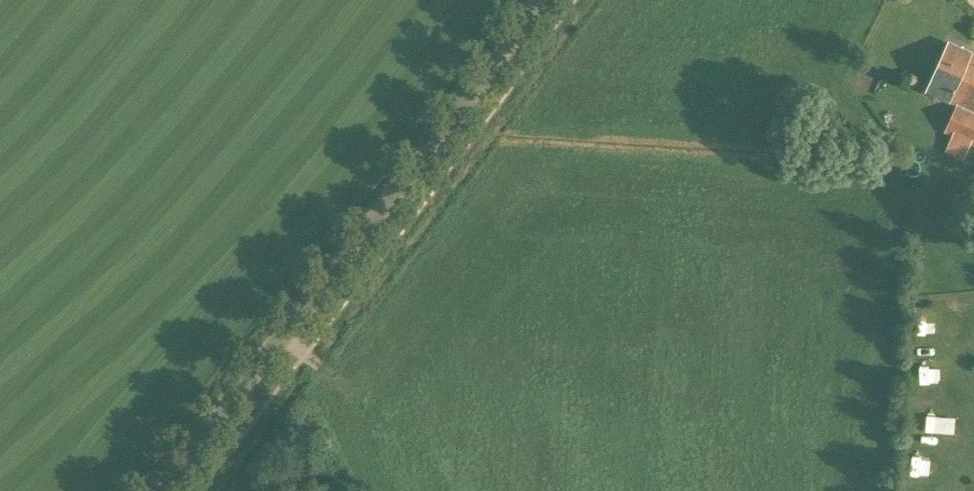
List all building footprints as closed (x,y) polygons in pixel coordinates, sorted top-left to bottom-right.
[(957,106),(966,110),(973,92),(973,93),(973,53),(947,42),(926,93),(957,106)] [(957,106),(946,131),(973,143),(973,93),(973,92),(966,110),(957,106)]
